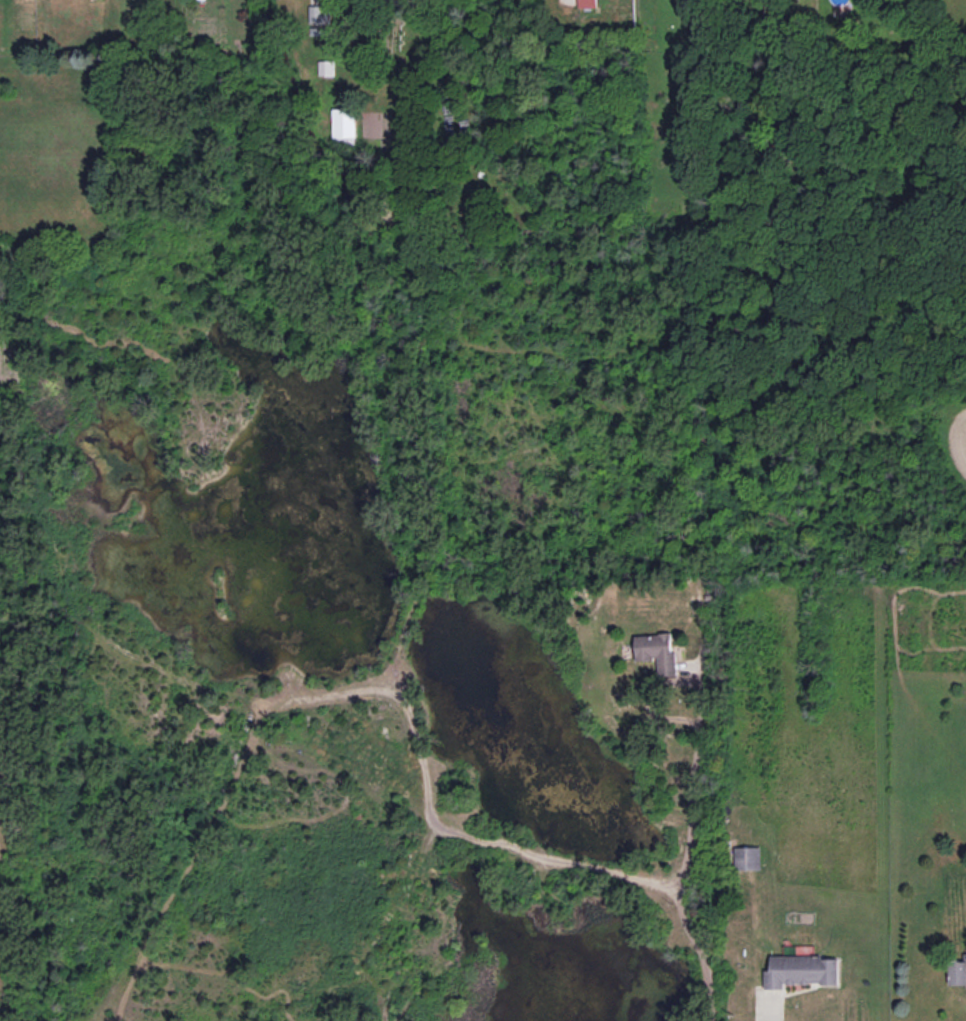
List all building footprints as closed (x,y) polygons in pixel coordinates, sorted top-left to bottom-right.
[(330,6),(310,6),(310,24),(330,24),(330,6)] [(334,61),(319,62),(320,76),(335,75),(334,61)] [(334,144),(356,144),(356,109),(334,109),(334,144)] [(658,676),(677,675),(676,651),(672,651),(671,634),(635,635),(636,661),(658,660),(658,676)] [(761,870),(761,847),(734,847),(735,871),(761,870)] [(965,984),(965,954),(964,954),(964,960),(949,961),(949,985),(965,984)] [(764,990),(784,990),(784,984),(838,984),(839,957),(770,957),(770,971),(764,971),(764,990)]
